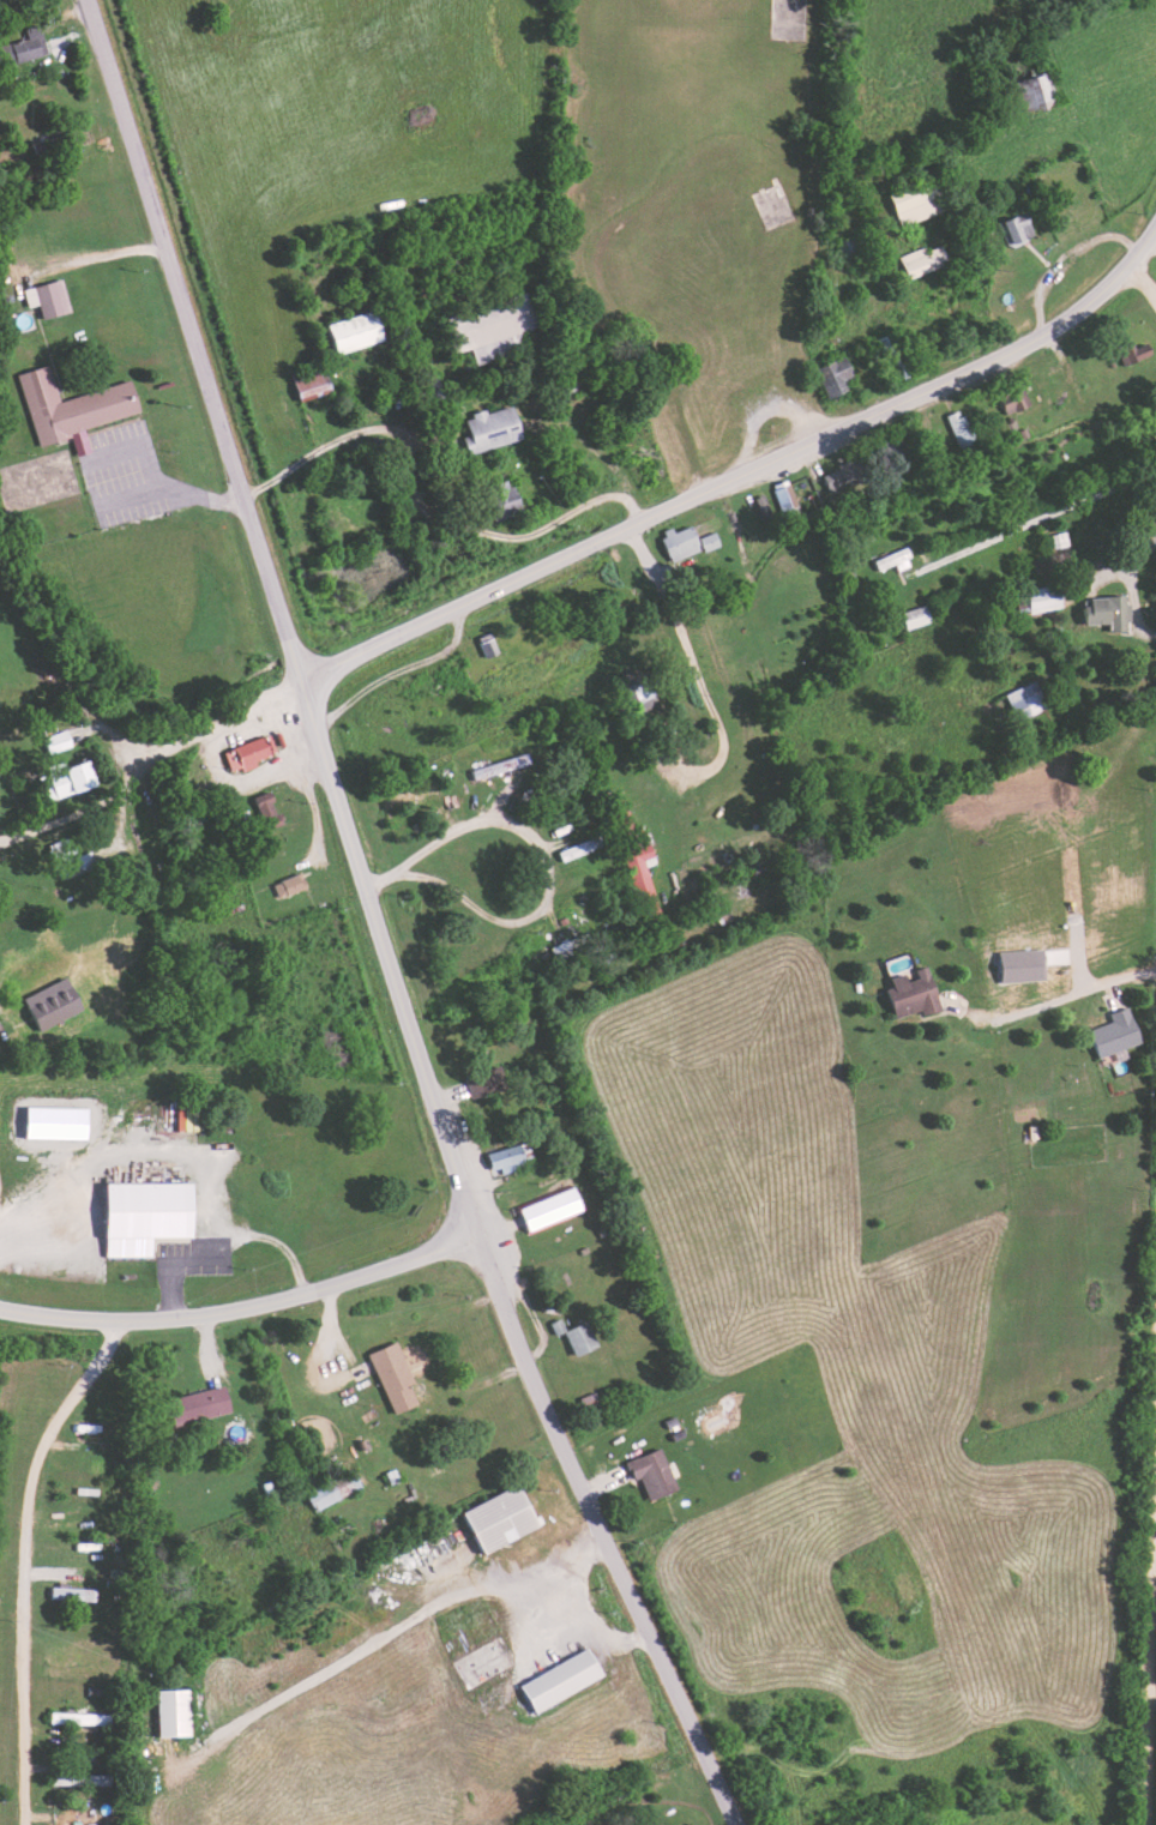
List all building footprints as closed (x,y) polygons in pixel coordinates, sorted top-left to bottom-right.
[(24,28),(27,38),(1,45),(7,65),(47,53),(38,24),(24,28)] [(1037,76),(1045,91),(1048,89),(1050,94),(1056,91),(1046,72),(1037,76)] [(1034,236),(1026,213),(1006,220),(1015,243),(1034,236)] [(909,278),(950,263),(942,241),(901,256),(909,278)] [(29,307),(41,305),(44,318),(71,313),(65,280),(25,287),(29,307)] [(387,340),(379,310),(331,323),(339,353),(387,340)] [(1155,354),(1155,351),(1151,340),(1123,351),(1129,365),(1155,354)] [(851,390),(846,380),(858,374),(848,354),(816,369),(830,399),(851,390)] [(39,446),(74,437),(78,455),(92,451),(86,427),(142,413),(133,381),(60,400),(51,365),(19,373),(39,446)] [(294,374),(301,401),(333,392),(326,366),(294,374)] [(471,434),(465,435),(469,453),(525,440),(517,405),(467,417),(471,434)] [(950,415),(961,447),(981,440),(971,413),(964,415),(963,411),(950,415)] [(872,479),(862,458),(825,475),(834,495),(872,479)] [(802,508),(793,480),(776,485),(785,513),(802,508)] [(675,562),(705,550),(694,523),(664,536),(675,562)] [(706,551),(723,547),(719,532),(702,537),(706,551)] [(915,558),(910,547),(877,561),(882,572),(915,558)] [(1030,612),(1062,609),(1060,589),(1038,591),(1039,600),(1029,601),(1030,612)] [(1111,632),(1129,631),(1127,596),(1084,598),(1085,625),(1111,623),(1111,632)] [(908,628),(932,623),(929,606),(904,611),(908,628)] [(641,702),(656,698),(652,680),(636,684),(641,702)] [(1047,709),(1035,682),(1007,693),(1018,720),(1047,709)] [(45,737),(50,754),(74,746),(69,730),(45,737)] [(224,752),(233,774),(259,764),(257,761),(278,752),(270,734),(224,752)] [(67,768),(69,776),(52,782),(58,798),(99,784),(90,760),(67,768)] [(283,824),(272,791),(255,797),(266,830),(283,824)] [(562,852),(566,862),(600,847),(596,838),(562,852)] [(640,870),(632,874),(645,904),(660,897),(644,861),(657,855),(652,843),(632,852),(640,870)] [(279,898),(307,888),(301,873),(274,883),(279,898)] [(896,1019),(922,1012),(924,1017),(943,1011),(930,966),(912,971),(912,972),(891,978),(894,987),(888,989),(896,1019)] [(1100,1058),(1144,1042),(1131,1007),(1110,1014),(1112,1022),(1090,1030),(1100,1058)] [(466,1083),(477,1102),(511,1084),(500,1065),(466,1083)] [(88,1140),(89,1108),(28,1107),(27,1139),(88,1140)] [(528,1164),(523,1144),(489,1153),(494,1173),(528,1164)] [(154,1257),(154,1238),(195,1238),(194,1183),(108,1184),(109,1257),(154,1257)] [(530,1232),(585,1211),(576,1187),(521,1208),(530,1232)] [(565,1332),(576,1356),(589,1350),(586,1343),(595,1339),(588,1322),(565,1332)] [(233,1412),(225,1385),(170,1400),(178,1427),(233,1412)] [(680,1490),(663,1448),(629,1462),(636,1481),(642,1479),(652,1502),(680,1490)] [(315,1512),(345,1497),(341,1490),(336,1492),(332,1484),(307,1496),(315,1512)] [(465,1510),(484,1553),(541,1529),(523,1486),(465,1510)] [(536,1712),(604,1678),(590,1649),(521,1684),(536,1712)] [(189,1690),(158,1691),(159,1738),(191,1737),(189,1690)]
